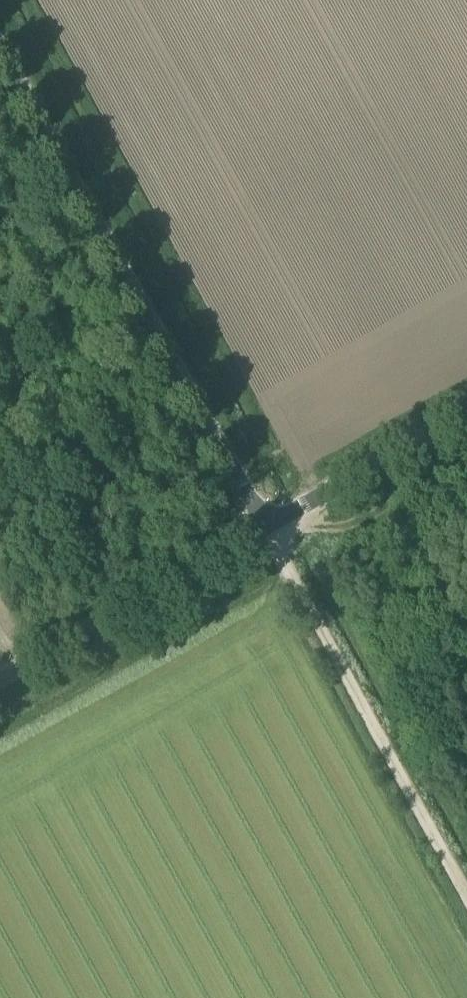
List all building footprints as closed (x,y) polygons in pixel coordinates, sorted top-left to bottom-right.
[(384,540),(377,528),(368,533),(375,545),(384,540)]
